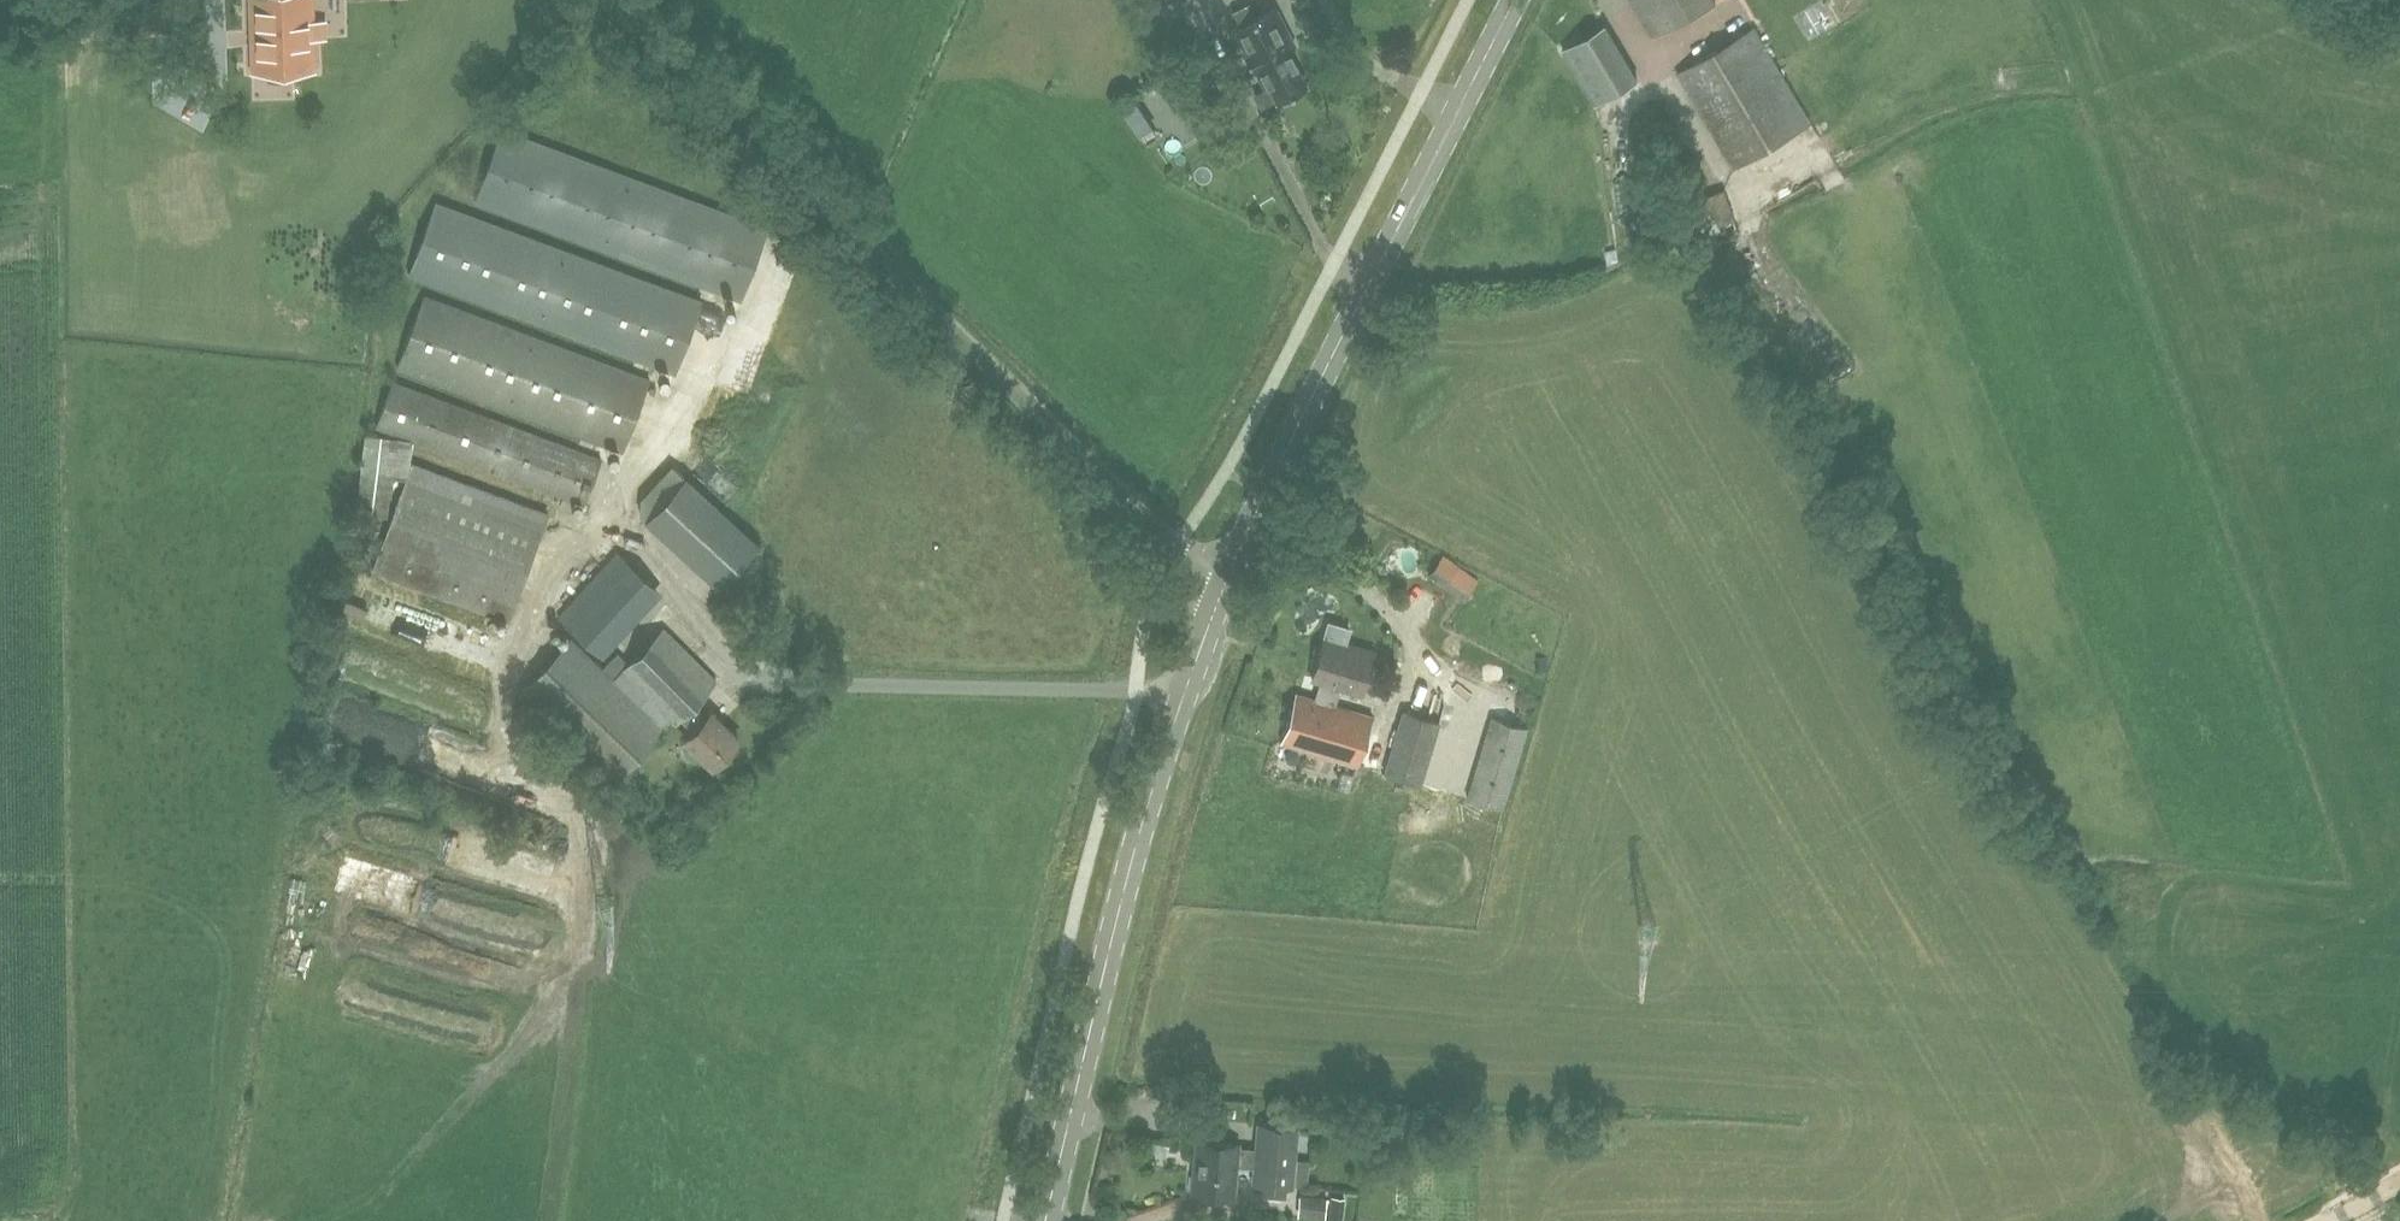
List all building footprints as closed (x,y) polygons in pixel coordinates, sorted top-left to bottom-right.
[(314,68),(312,0),(250,0),(252,69),(314,68)] [(1159,20),(1189,12),(1186,0),(1154,0),(1159,20)] [(1716,0),(1636,0),(1657,37),(1658,36),(1717,2),(1716,0)] [(140,2),(140,10),(161,9),(161,1),(140,2)] [(1278,101),(1282,100),(1285,104),(1295,98),(1293,94),(1306,87),(1287,51),(1295,47),(1275,8),(1236,28),(1268,89),(1271,88),(1278,101)] [(1597,105),(1638,81),(1605,23),(1563,47),(1597,105)] [(1734,168),(1811,123),(1755,28),(1678,73),(1734,168)] [(154,63),(150,81),(214,95),(218,77),(154,63)] [(767,228),(501,130),(474,203),(740,301),(767,228)] [(435,203),(408,276),(674,374),(701,302),(435,203)] [(622,453),(649,380),(424,297),(397,369),(622,453)] [(392,382),(375,427),(584,505),(600,460),(392,382)] [(373,570),(508,620),(546,515),(411,465),(373,570)] [(645,521),(718,587),(722,582),(757,544),(736,525),(685,478),(672,466),(641,500),(640,516),(645,521)] [(592,649),(652,585),(617,553),(557,617),(592,649)] [(1428,575),(1463,601),(1478,580),(1443,555),(1428,575)] [(713,767),(739,741),(709,712),(705,716),(693,705),(716,682),(663,629),(612,681),(570,641),(519,694),(612,784),(672,722),(675,725),(682,718),(694,730),(684,740),(713,767)] [(1361,694),(1374,652),(1344,644),(1343,646),(1323,640),(1312,678),(1320,681),(1315,699),(1296,694),(1281,743),(1358,766),(1372,716),(1335,705),(1340,687),(1361,694)] [(1439,791),(1456,737),(1437,731),(1440,722),(1402,711),(1383,774),(1439,791)] [(1503,810),(1528,728),(1491,717),(1466,799),(1503,810)] [(1258,1126),(1256,1150),(1256,1151),(1257,1151),(1256,1166),(1255,1166),(1255,1167),(1254,1182),(1263,1183),(1262,1197),(1285,1200),(1286,1197),(1291,1197),(1292,1186),(1306,1187),(1309,1161),(1294,1160),(1297,1129),(1258,1126)] [(1153,1165),(1175,1166),(1175,1139),(1153,1139),(1153,1165)] [(1256,1151),(1256,1150),(1237,1149),(1238,1145),(1197,1142),(1192,1193),(1233,1196),(1236,1166),(1255,1167),(1255,1166),(1256,1166),(1257,1151),(1256,1151)] [(1331,1196),(1327,1220),(1341,1220),(1344,1198),(1331,1196)] [(1326,1198),(1304,1197),(1303,1216),(1324,1218),(1326,1198)]
